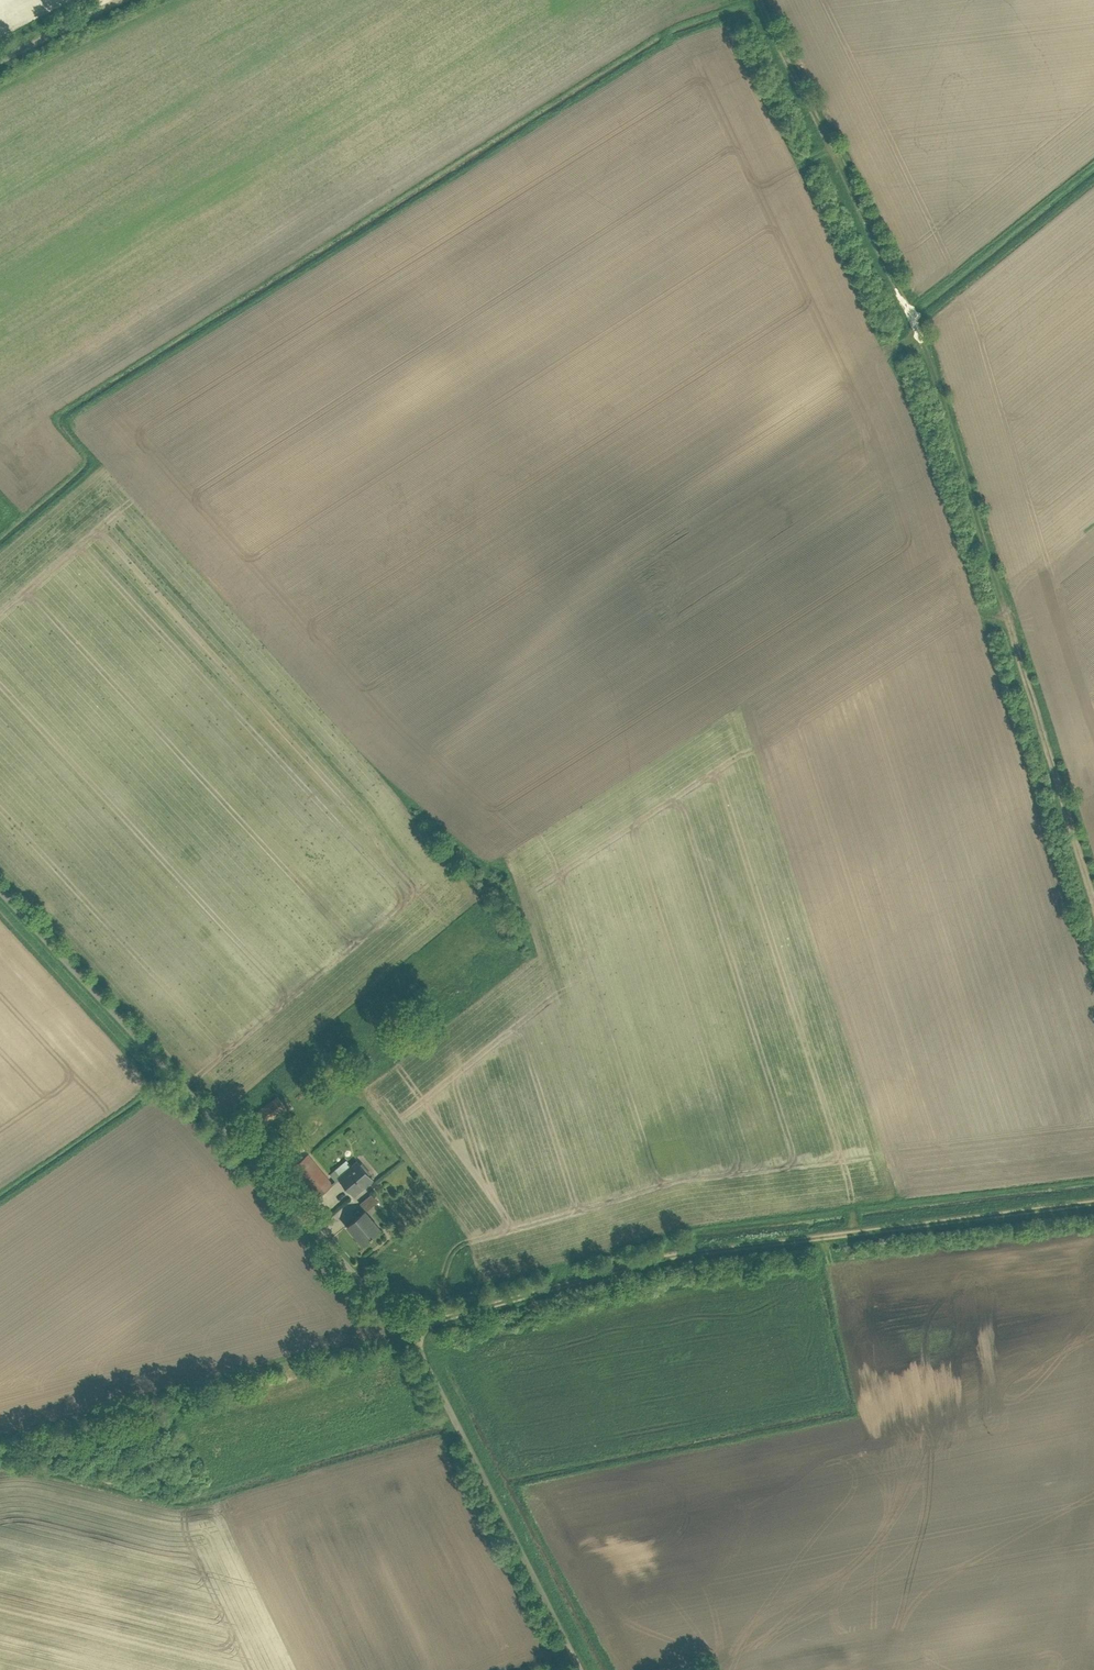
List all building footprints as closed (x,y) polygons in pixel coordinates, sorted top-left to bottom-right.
[(288,1110),(277,1096),(250,1117),(260,1131),(288,1110)] [(334,1184),(308,1154),(293,1167),(318,1197),(334,1184)] [(374,1180),(356,1160),(337,1177),(354,1197),(374,1180)] [(382,1230),(365,1210),(345,1228),(362,1247),(382,1230)]
